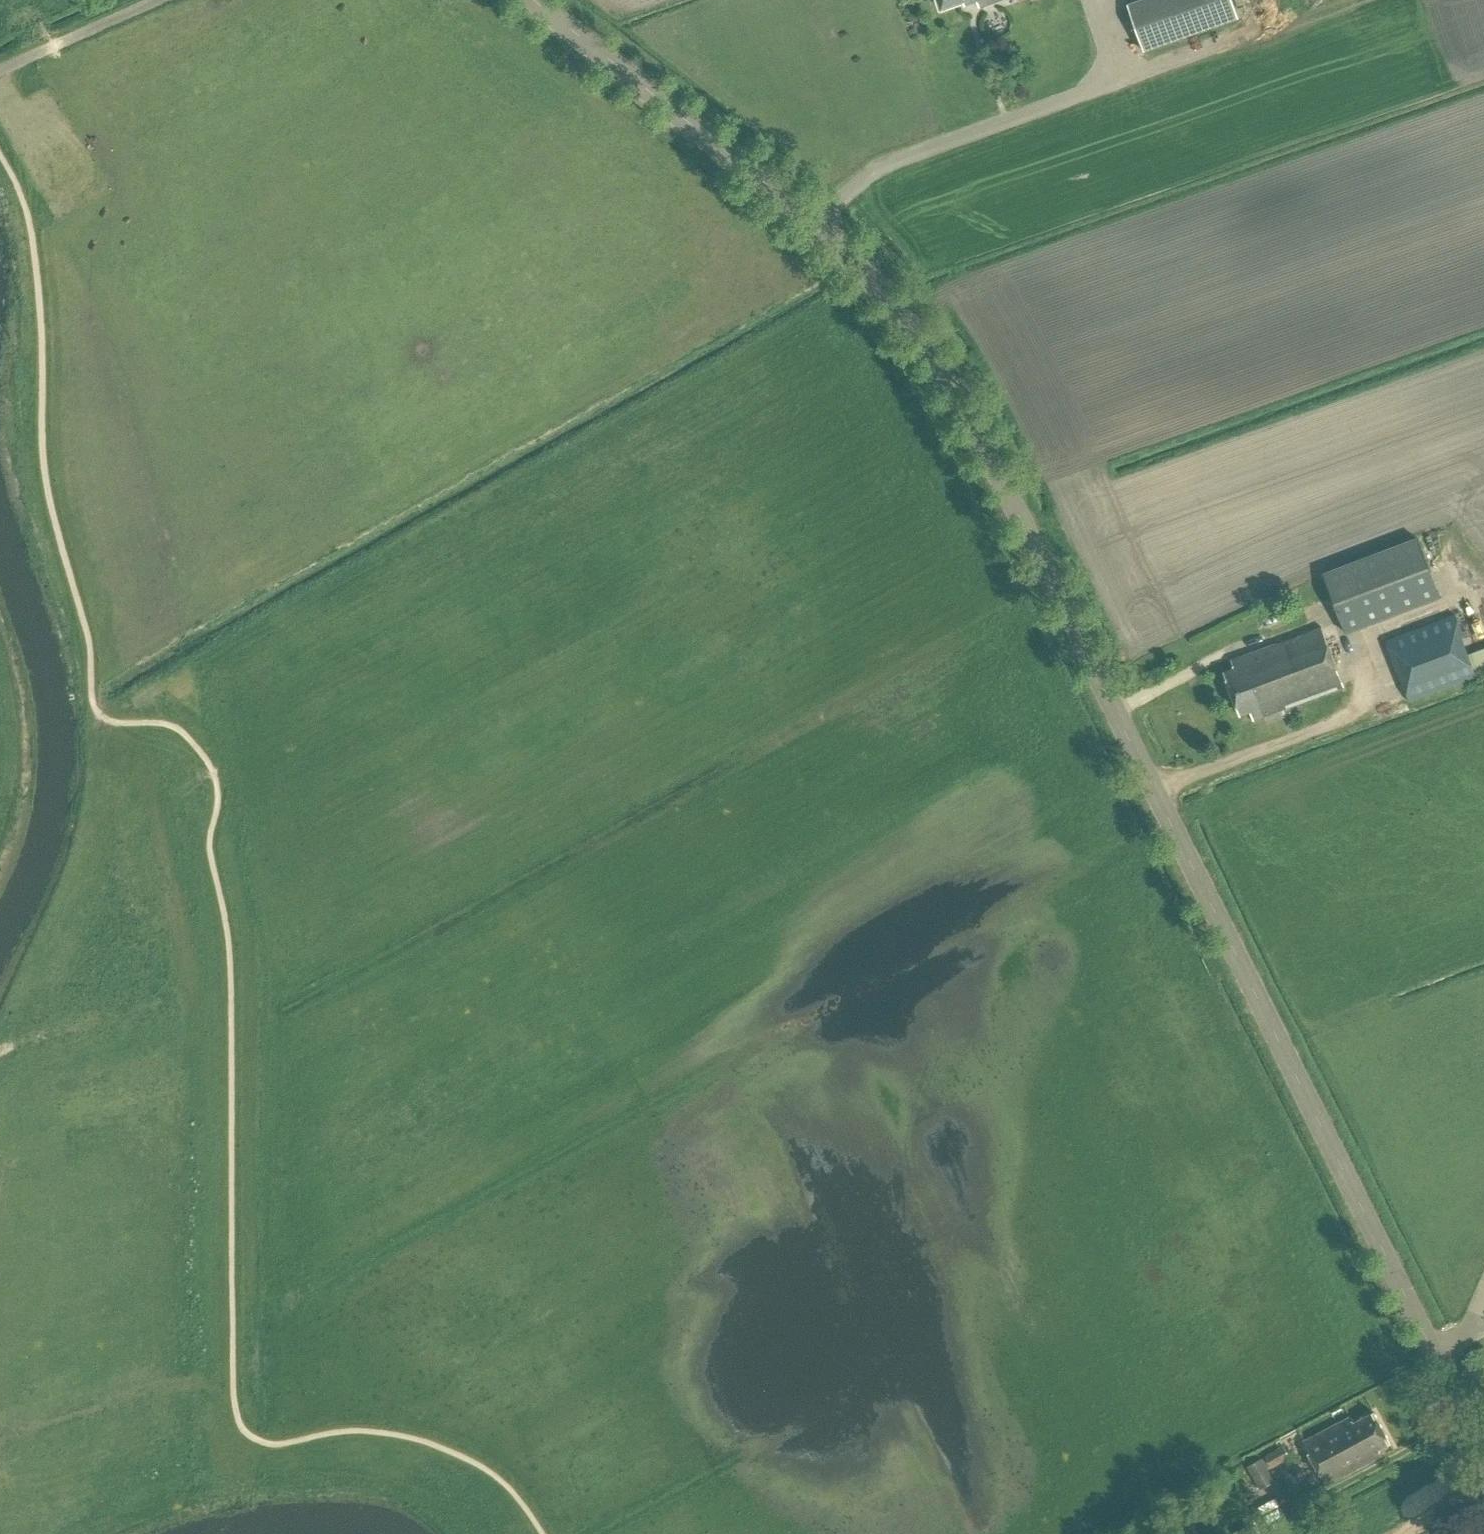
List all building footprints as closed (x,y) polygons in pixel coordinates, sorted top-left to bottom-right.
[(938,4),(941,5),(943,9),(965,2),(966,5),(978,1),(980,8),(1004,0),(937,0),(938,4)] [(1127,1),(1143,49),(1236,17),(1230,0),(1131,0),(1127,1)] [(1324,575),(1346,632),(1441,596),(1419,539),(1324,575)] [(1294,607),(1285,611),(1288,620),(1297,617),(1294,607)] [(1332,618),(1292,633),(1304,666),(1317,699),(1357,684),(1332,618)] [(1386,644),(1408,702),(1476,676),(1454,618),(1386,644)] [(1232,694),(1304,666),(1292,633),(1231,657),(1232,660),(1221,664),(1232,694)] [(1479,667),(1483,666),(1483,650),(1474,653),(1479,667)] [(1317,699),(1304,666),(1232,694),(1244,723),(1255,719),(1256,722),(1317,699)] [(1391,1442),(1375,1412),(1354,1423),(1351,1417),(1304,1441),(1327,1484),(1382,1455),(1379,1448),(1391,1442)] [(1285,1445),(1263,1458),(1269,1470),(1292,1457),(1285,1445)] [(1269,1470),(1263,1458),(1249,1466),(1262,1488),(1275,1481),(1269,1470)] [(1233,1532),(1234,1533),(1253,1533),(1248,1524),(1233,1532)]
